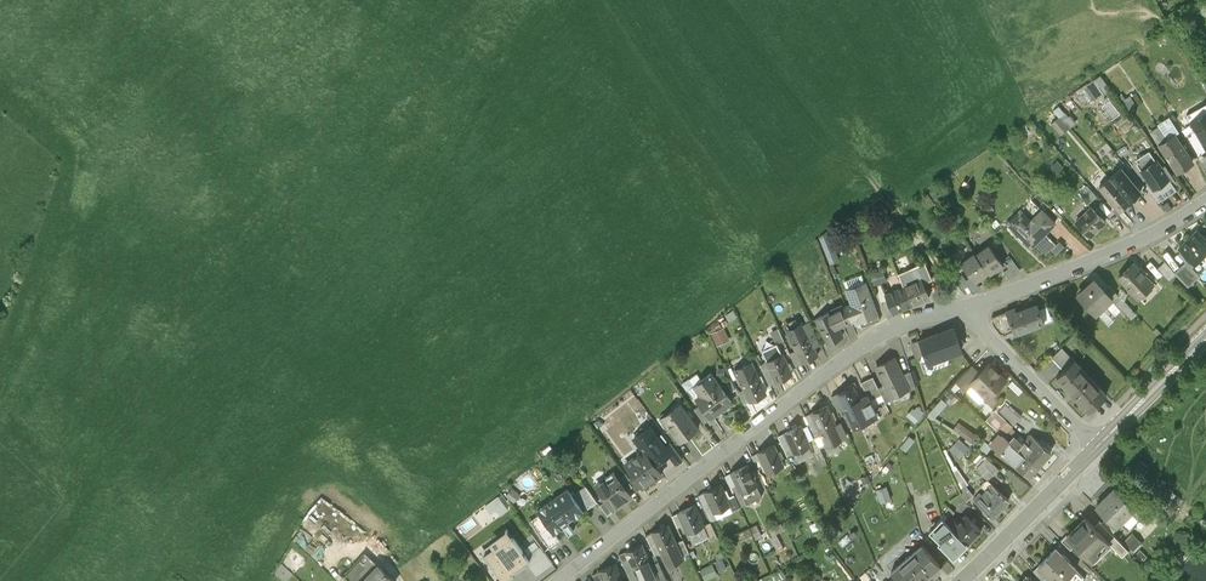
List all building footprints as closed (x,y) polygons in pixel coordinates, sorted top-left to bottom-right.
[(1124,111),(1098,75),(1078,89),(1104,125),(1124,111)] [(1187,116),(1205,147),(1205,104),(1187,116)] [(1053,122),(1062,133),(1078,121),(1068,109),(1053,122)] [(1187,153),(1175,135),(1169,139),(1160,125),(1151,132),(1178,172),(1194,162),(1187,152),(1187,153)] [(1154,162),(1150,155),(1145,158),(1144,155),(1137,159),(1138,162),(1137,163),(1150,183),(1145,187),(1159,203),(1177,191),(1169,179),(1168,179),(1158,162),(1157,161),(1154,162)] [(1121,168),(1110,177),(1130,201),(1141,192),(1121,168)] [(1130,201),(1110,177),(1099,186),(1119,210),(1130,201)] [(1055,222),(1031,199),(1006,224),(1031,248),(1055,222)] [(1106,221),(1091,206),(1076,222),(1090,236),(1106,221)] [(1198,229),(1179,247),(1182,250),(1181,256),(1186,261),(1190,265),(1191,265),(1194,262),(1195,264),(1205,254),(1205,237),(1198,229)] [(989,246),(975,256),(989,274),(990,275),(1003,265),(989,246)] [(989,274),(975,256),(974,255),(961,265),(976,284),(989,274)] [(1191,265),(1190,265),(1186,261),(1175,272),(1188,286),(1200,275),(1191,265)] [(1152,282),(1134,263),(1118,278),(1136,298),(1152,282)] [(899,275),(904,288),(913,306),(930,298),(924,285),(933,281),(925,264),(899,275)] [(853,305),(846,308),(852,322),(858,319),(862,329),(880,321),(862,275),(844,282),(853,305)] [(1111,298),(1094,280),(1079,294),(1096,312),(1111,298)] [(913,306),(904,288),(886,296),(894,314),(913,306)] [(1044,322),(1037,305),(1016,314),(1014,310),(1016,310),(1015,309),(1007,312),(1011,322),(1010,323),(1015,335),(1044,322)] [(838,328),(851,322),(844,309),(831,315),(830,313),(816,320),(827,343),(842,336),(838,328)] [(718,344),(732,339),(727,325),(713,330),(718,344)] [(818,356),(803,325),(787,332),(802,363),(818,356)] [(778,342),(787,338),(781,326),(773,329),(778,342)] [(958,341),(953,329),(921,341),(929,362),(947,354),(945,348),(948,347),(947,345),(958,341)] [(791,375),(782,355),(766,362),(776,382),(791,375)] [(908,388),(894,359),(876,367),(891,397),(908,388)] [(1089,376),(1074,361),(1057,378),(1090,412),(1107,395),(1095,383),(1098,380),(1092,374),(1089,376)] [(765,394),(751,363),(735,370),(749,401),(765,394)] [(1006,379),(989,364),(971,384),(987,399),(1006,379)] [(729,402),(708,373),(691,386),(699,396),(695,399),(709,418),(719,411),(718,410),(729,402)] [(884,400),(873,377),(861,383),(867,396),(872,406),(884,400)] [(860,400),(854,387),(838,394),(847,414),(851,412),(857,425),(876,416),(872,406),(867,396),(860,400)] [(944,397),(930,412),(936,417),(950,402),(944,397)] [(687,412),(680,404),(662,417),(670,427),(669,428),(679,441),(696,428),(685,413),(687,412)] [(908,414),(917,422),(926,412),(918,404),(908,414)] [(986,421),(1002,435),(1018,450),(1025,442),(1011,429),(1020,418),(1006,405),(998,414),(995,412),(986,421)] [(835,425),(827,407),(811,414),(826,446),(845,437),(839,423),(835,425)] [(961,422),(956,428),(972,440),(977,434),(961,422)] [(670,453),(649,426),(634,437),(644,450),(645,449),(655,464),(670,453)] [(809,445),(800,426),(785,433),(793,452),(809,445)] [(1026,458),(1018,450),(1002,435),(993,446),(1030,478),(1039,468),(1039,467),(1026,458)] [(1025,442),(1018,450),(1026,458),(1039,467),(1052,452),(1031,435),(1025,442)] [(962,457),(973,446),(962,436),(951,448),(962,457)] [(783,465),(774,446),(758,453),(767,472),(783,465)] [(655,464),(645,449),(644,450),(633,458),(637,462),(629,468),(643,487),(653,479),(652,477),(655,475),(656,477),(658,477),(663,474),(655,464)] [(990,480),(1000,468),(987,457),(977,469),(990,480)] [(762,495),(748,464),(731,472),(745,502),(762,495)] [(632,495),(614,472),(597,485),(615,509),(632,495)] [(993,519),(1010,500),(990,483),(987,486),(990,488),(982,497),(980,495),(973,502),(993,519)] [(727,498),(720,484),(705,491),(714,511),(730,504),(733,511),(741,507),(734,494),(727,498)] [(890,485),(879,487),(881,501),(893,499),(890,485)] [(1135,506),(1114,487),(1096,506),(1116,525),(1120,521),(1129,529),(1142,515),(1134,507),(1135,506)] [(584,511),(568,488),(551,501),(554,504),(551,506),(548,503),(538,510),(554,533),(564,526),(570,533),(574,530),(567,521),(574,516),(575,518),(584,511)] [(709,535),(695,505),(679,512),(693,542),(709,535)] [(953,529),(969,544),(981,531),(965,516),(953,529)] [(1110,539),(1086,516),(1067,534),(1091,558),(1110,539)] [(954,560),(969,544),(953,529),(942,519),(929,533),(940,543),(939,545),(954,560)] [(682,554),(668,524),(652,531),(666,561),(682,554)] [(512,536),(496,548),(495,547),(484,555),(503,580),(506,580),(515,575),(513,573),(530,560),(512,536)] [(642,542),(626,550),(641,580),(646,580),(658,575),(642,542)] [(535,558),(530,562),(538,574),(555,562),(542,544),(531,552),(535,558)] [(922,546),(891,574),(898,580),(925,580),(933,574),(935,576),(942,569),(940,567),(922,546)] [(292,580),(308,559),(293,547),(276,569),(292,580)] [(1057,547),(1040,565),(1056,580),(1063,580),(1077,567),(1057,547)] [(364,552),(342,576),(347,580),(395,580),(364,552)] [(617,563),(600,571),(605,580),(625,580),(617,563)] [(706,575),(713,573),(711,565),(704,566),(706,575)]
